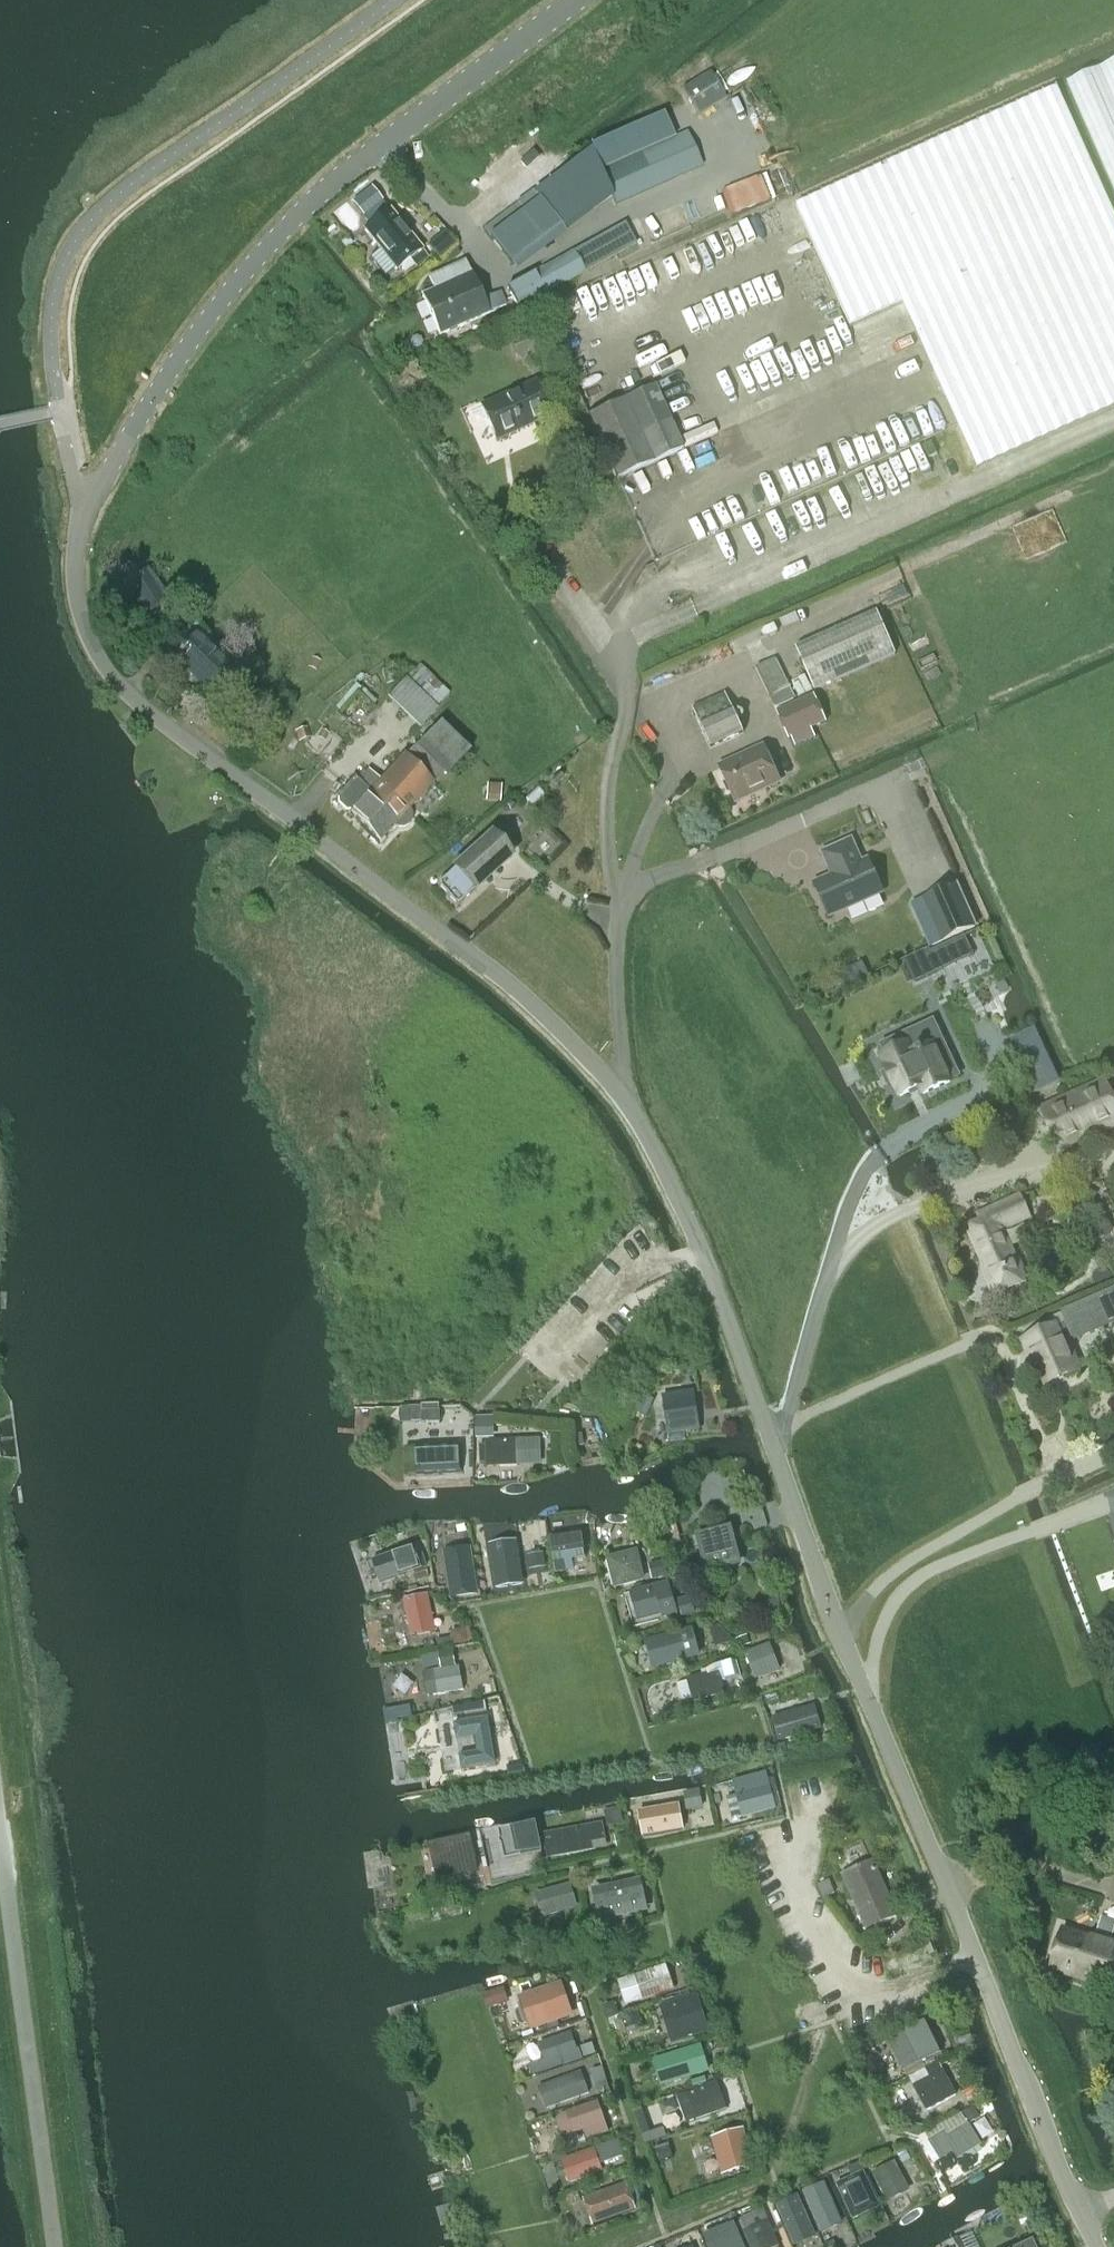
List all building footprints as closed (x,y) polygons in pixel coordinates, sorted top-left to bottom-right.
[(1066,83),(1113,192),(1113,62),(1066,83)] [(698,115),(726,98),(710,72),(682,89),(698,115)] [(1057,88),(795,207),(849,327),(902,304),(978,470),(1113,408),(1113,215),(1057,88)] [(598,203),(613,196),(617,205),(701,167),(687,134),(674,139),(663,114),(589,148),(595,160),(581,167),(581,168),(546,195),(538,185),(482,230),(489,237),(516,272),(566,235),(560,228),(596,200),(598,203)] [(372,187),(352,203),(363,217),(383,202),(372,187)] [(390,210),(364,230),(380,250),(372,256),(388,276),(395,269),(396,270),(409,260),(415,268),(428,258),(421,250),(390,210)] [(518,309),(636,244),(624,223),(507,288),(518,309)] [(445,231),(427,246),(438,259),(456,245),(445,231)] [(499,292),(483,299),(466,260),(429,277),(435,290),(421,296),(438,335),(505,306),(499,292)] [(509,340),(516,360),(551,344),(545,325),(509,340)] [(534,382),(481,406),(496,440),(550,417),(534,382)] [(616,480),(617,479),(682,450),(654,386),(626,398),(587,416),(616,480)] [(144,616),(170,598),(149,566),(122,584),(144,616)] [(896,655),(878,613),(796,650),(814,691),(896,655)] [(188,644),(173,660),(205,691),(227,668),(234,660),(196,623),(181,637),(188,644)] [(775,709),(795,699),(775,658),(755,668),(775,709)] [(406,678),(436,707),(449,694),(420,665),(406,678)] [(438,709),(436,707),(406,678),(386,698),(420,728),(438,709)] [(725,693),(692,708),(710,748),(743,733),(725,693)] [(777,713),(789,739),(826,723),(814,696),(777,713)] [(446,777),(470,752),(440,722),(415,747),(405,757),(403,755),(380,780),(366,769),(356,781),(354,779),(337,797),(338,798),(338,804),(345,811),(350,811),(351,812),(349,814),(379,841),(393,826),(395,827),(396,828),(398,828),(400,828),(402,828),(404,828),(405,827),(407,826),(409,825),(410,824),(411,822),(412,820),(412,818),(412,816),(412,814),(411,812),(410,811),(409,809),(433,783),(432,782),(442,773),(446,777)] [(735,802),(779,782),(763,748),(719,768),(735,802)] [(487,786),(486,799),(500,799),(501,787),(487,786)] [(438,884),(457,906),(511,858),(491,836),(438,884)] [(814,885),(828,916),(881,893),(867,862),(861,865),(850,841),(821,854),(828,870),(830,869),(833,877),(814,885)] [(925,931),(932,946),(975,927),(957,886),(924,900),(935,927),(925,931)] [(940,971),(932,952),(906,964),(915,983),(940,971)] [(904,1044),(872,1059),(879,1075),(877,1076),(882,1088),(885,1087),(892,1104),(913,1095),(916,1102),(948,1087),(929,1045),(908,1054),(904,1044)] [(1040,1108),(1059,1151),(1113,1127),(1113,1101),(1105,1080),(1040,1108)] [(979,1220),(968,1225),(972,1233),(969,1235),(996,1294),(999,1293),(1000,1294),(1022,1284),(1022,1283),(1027,1281),(1004,1230),(1030,1218),(1019,1194),(976,1214),(979,1220)] [(1026,1340),(1047,1385),(1076,1372),(1076,1370),(1079,1368),(1070,1348),(1066,1349),(1063,1341),(1075,1335),(1075,1337),(1113,1320),(1113,1291),(1064,1313),(1068,1322),(1056,1328),(1056,1326),(1026,1340)] [(669,1434),(700,1429),(694,1392),(663,1396),(669,1434)] [(637,1412),(646,1416),(654,1400),(645,1396),(637,1412)] [(493,1435),(492,1421),(477,1422),(478,1436),(493,1435)] [(519,1463),(519,1443),(486,1444),(487,1464),(519,1463)] [(423,1469),(465,1468),(464,1445),(422,1447),(423,1469)] [(699,1539),(706,1569),(737,1562),(730,1531),(699,1539)] [(556,1536),(551,1536),(556,1573),(574,1570),(573,1559),(586,1557),(582,1532),(556,1536)] [(516,1539),(490,1543),(497,1583),(523,1578),(516,1539)] [(417,1544),(369,1560),(378,1586),(425,1570),(429,1568),(424,1551),(419,1553),(417,1544)] [(456,1596),(478,1593),(471,1549),(471,1548),(449,1552),(456,1596)] [(645,1581),(637,1550),(606,1558),(614,1590),(645,1581)] [(543,1555),(529,1557),(531,1569),(545,1567),(543,1555)] [(672,1581),(666,1565),(653,1568),(657,1584),(672,1581)] [(660,1591),(632,1599),(637,1617),(661,1610),(663,1619),(676,1615),(668,1585),(659,1587),(660,1591)] [(435,1631),(427,1594),(404,1599),(412,1636),(435,1631)] [(689,1598),(677,1601),(681,1618),(694,1615),(689,1598)] [(717,1627),(709,1630),(715,1648),(731,1643),(730,1640),(717,1627)] [(457,1630),(452,1637),(454,1646),(468,1643),(465,1629),(457,1630)] [(693,1633),(650,1646),(656,1668),(699,1656),(693,1633)] [(748,1636),(736,1640),(740,1650),(751,1645),(748,1636)] [(745,1654),(755,1680),(779,1671),(769,1645),(745,1654)] [(453,1650),(438,1652),(441,1669),(456,1667),(453,1650)] [(737,1660),(728,1662),(730,1671),(739,1668),(737,1660)] [(464,1690),(459,1666),(456,1667),(441,1669),(432,1671),(436,1695),(464,1690)] [(718,1669),(686,1679),(693,1702),(724,1693),(718,1669)] [(814,1705),(770,1719),(779,1743),(822,1729),(814,1705)] [(488,1718),(454,1724),(457,1740),(475,1737),(478,1752),(459,1756),(461,1770),(496,1764),(492,1744),(488,1718)] [(775,1809),(769,1784),(736,1793),(742,1818),(775,1809)] [(699,1791),(685,1794),(688,1810),(701,1807),(699,1791)] [(683,1830),(679,1806),(639,1812),(643,1837),(683,1830)] [(603,1823),(542,1834),(547,1859),(607,1847),(603,1823)] [(503,1860),(535,1854),(529,1824),(497,1831),(503,1860)] [(483,1870),(478,1851),(473,1829),(431,1838),(439,1879),(483,1870)] [(872,1861),(842,1874),(867,1931),(897,1917),(872,1861)] [(543,1917),(575,1908),(569,1884),(537,1893),(543,1917)] [(638,1884),(598,1894),(603,1917),(643,1908),(638,1884)] [(428,1908),(428,1907),(404,1913),(407,1924),(430,1918),(428,1908)] [(1049,1971),(1113,1991),(1113,1944),(1112,1943),(1113,1935),(1113,1920),(1101,1917),(1095,1938),(1062,1928),(1049,1971)] [(631,2003),(642,1999),(642,2000),(674,1989),(666,1964),(635,1975),(635,1976),(623,1980),(631,2003)] [(520,2002),(518,2005),(519,2010),(520,2012),(522,2019),(525,2024),(528,2025),(531,2025),(532,2025),(536,2035),(559,2027),(557,2021),(571,2016),(561,1987),(522,2001),(520,2002)] [(491,2007),(508,2002),(504,1989),(487,1994),(491,2007)] [(672,2045),(710,2034),(699,1995),(661,2006),(672,2045)] [(938,2062),(937,2062),(925,2039),(918,2025),(888,2040),(903,2072),(922,2062),(925,2068),(929,2077),(942,2070),(938,2062)] [(583,2059),(579,2049),(577,2050),(571,2033),(539,2044),(544,2060),(529,2066),(533,2076),(562,2066),(583,2059)] [(707,2073),(700,2050),(660,2062),(667,2085),(707,2073)] [(927,2113),(957,2096),(943,2070),(913,2087),(927,2113)] [(538,2088),(545,2106),(585,2091),(578,2073),(538,2088)] [(727,2110),(719,2087),(717,2082),(686,2093),(689,2100),(680,2103),(686,2123),(727,2110)] [(572,2136),(575,2136),(585,2132),(588,2141),(609,2133),(598,2101),(567,2113),(567,2114),(563,2115),(561,2117),(560,2118),(559,2120),(559,2122),(559,2124),(559,2126),(559,2128),(560,2130),(561,2132),(563,2133),(564,2134),(566,2135),(568,2136),(570,2136),(572,2136)] [(958,2161),(982,2146),(970,2126),(946,2141),(943,2136),(933,2143),(942,2159),(954,2152),(958,2161)] [(711,2138),(722,2176),(755,2167),(744,2128),(711,2138)] [(561,2160),(570,2184),(603,2172),(594,2148),(561,2160)] [(910,2191),(895,2161),(872,2174),(887,2202),(910,2191)] [(593,2224),(635,2209),(626,2184),(584,2199),(593,2224)] [(824,2185),(806,2193),(823,2232),(842,2223),(824,2185)] [(876,2207),(867,2188),(844,2199),(853,2218),(876,2207)] [(799,2194),(779,2203),(796,2242),(816,2233),(799,2194)] [(764,2209),(740,2220),(752,2246),(777,2246),(780,2246),(764,2209)] [(733,2223),(706,2236),(711,2246),(743,2246),(733,2223)]
